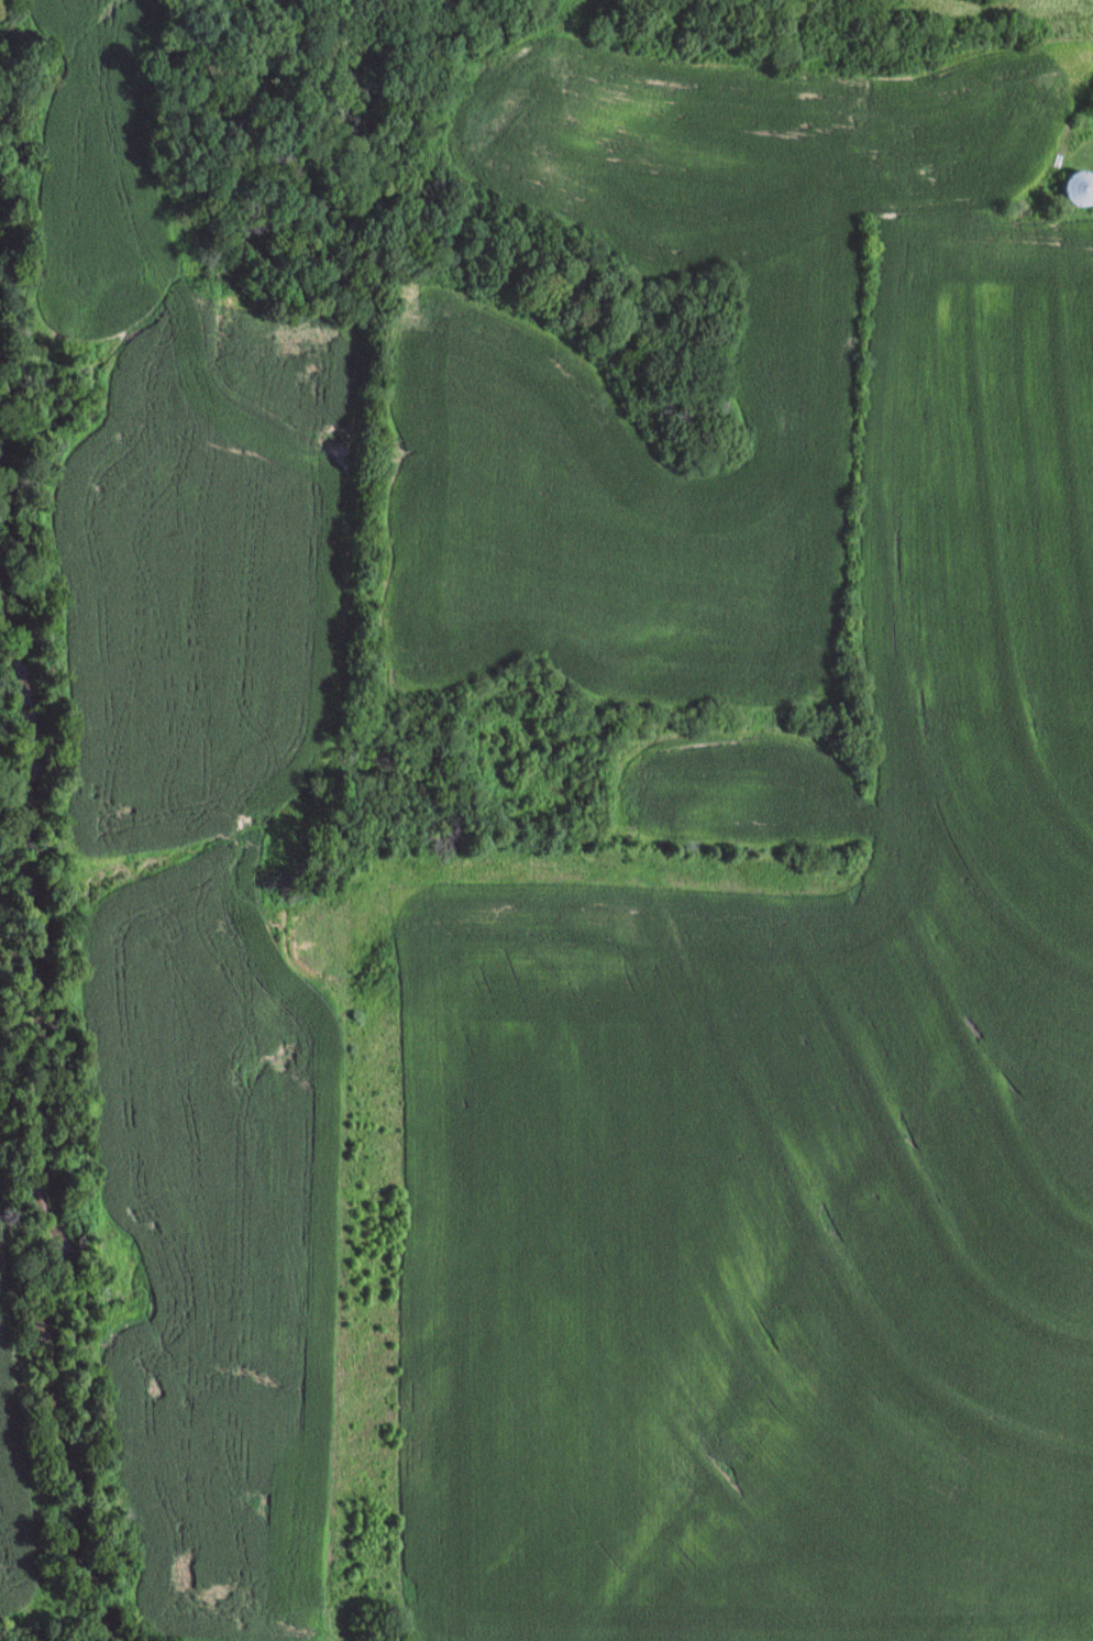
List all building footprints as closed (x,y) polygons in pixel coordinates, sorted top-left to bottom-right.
[(1067,207),(1088,204),(1083,171),(1062,175),(1067,207)]
